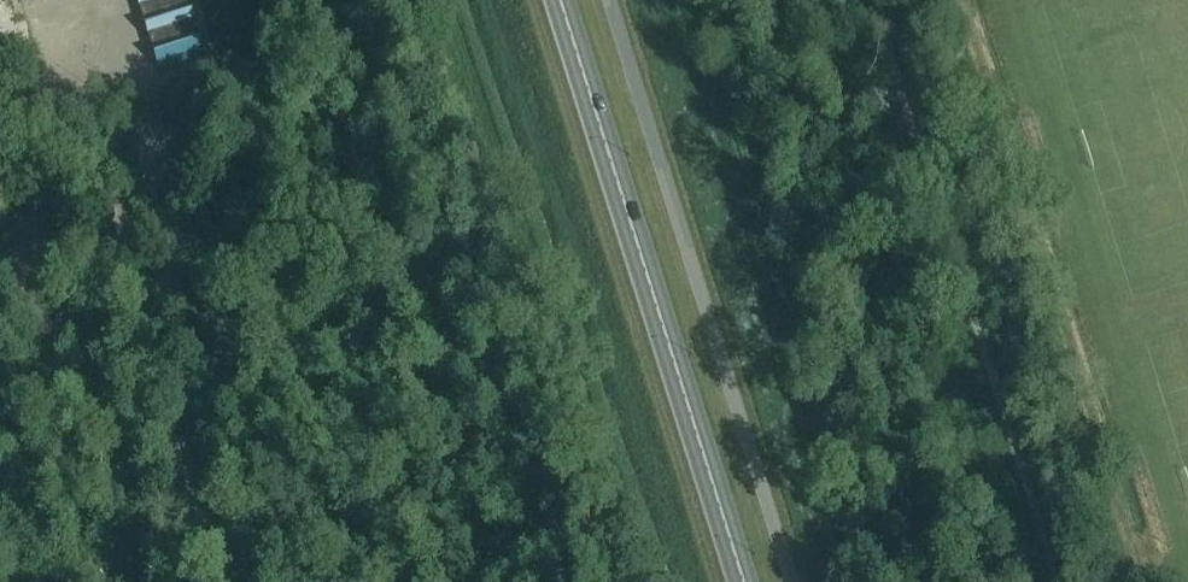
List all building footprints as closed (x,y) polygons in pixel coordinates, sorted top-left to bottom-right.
[(160,71),(205,57),(187,0),(137,0),(160,71)]
